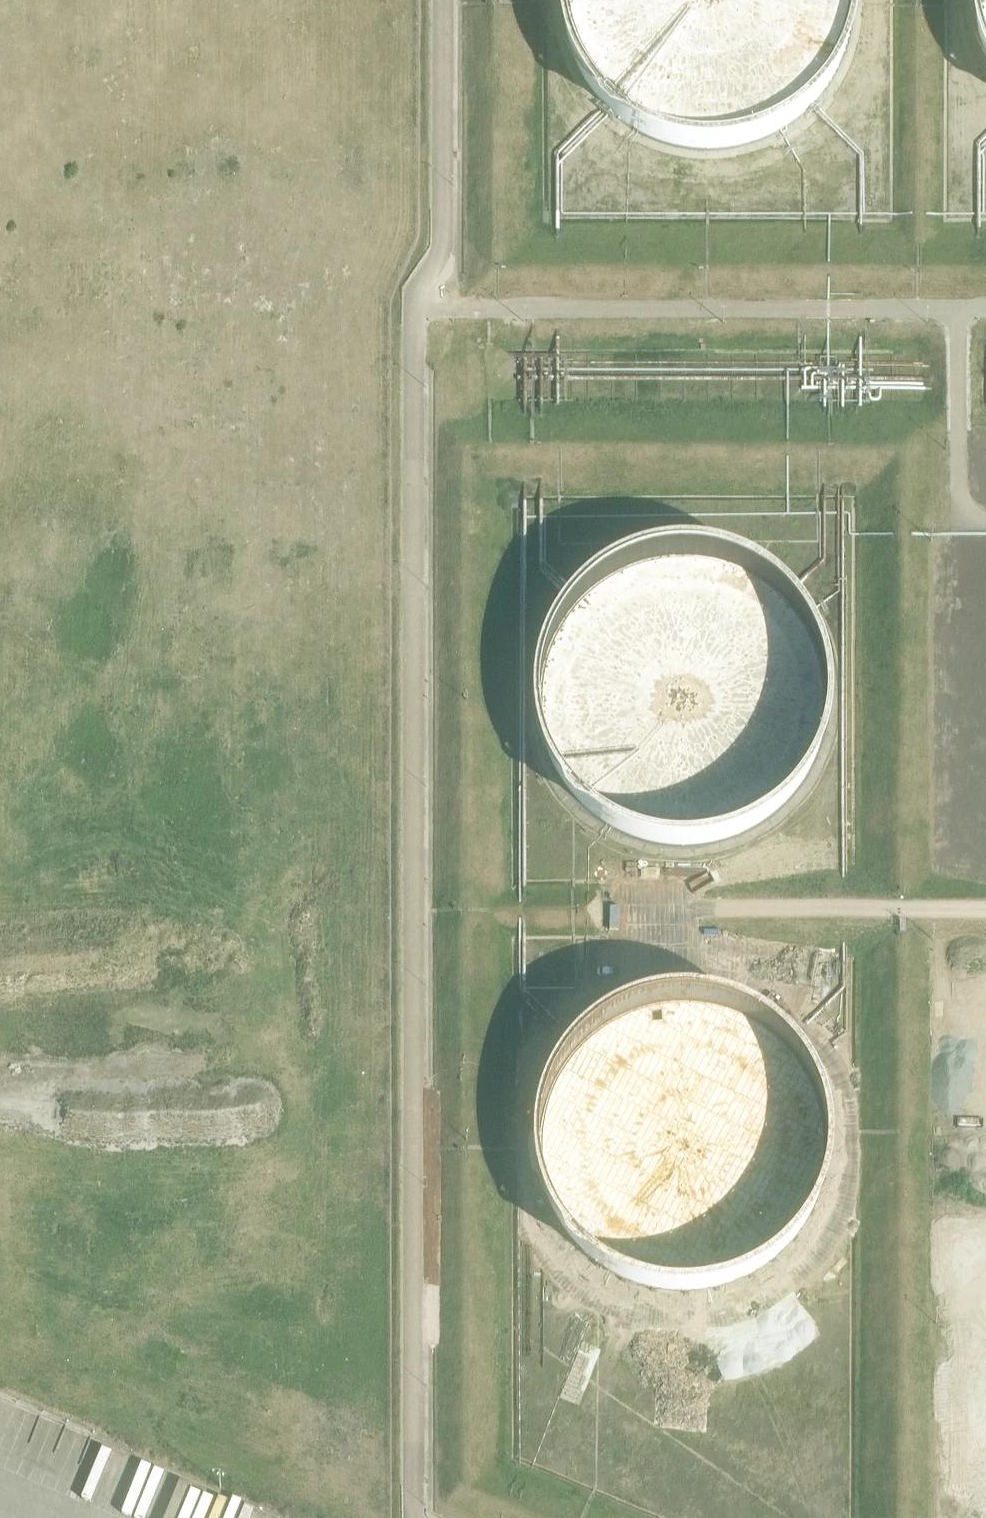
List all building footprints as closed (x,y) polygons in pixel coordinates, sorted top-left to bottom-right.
[(843,96),(866,50),(874,0),(555,0),(555,31),(574,82),(609,123),(656,151),(709,162),(760,155),(806,132),(843,96)] [(970,34),(985,77),(985,0),(970,0),(970,34)] [(778,824),(814,788),(838,742),(845,691),(837,640),(812,595),(774,560),(727,538),(676,533),(623,545),(577,574),(543,617),(526,668),(527,722),(545,773),(580,815),(627,843),(680,853),(731,846),(778,824)] [(779,1277),(816,1240),(839,1195),(847,1144),(838,1093),(813,1048),(776,1013),(729,991),(677,986),(624,998),(578,1027),(545,1069),(527,1121),(528,1175),(547,1226),(581,1268),(628,1295),(682,1306),(733,1299),(779,1277)]
